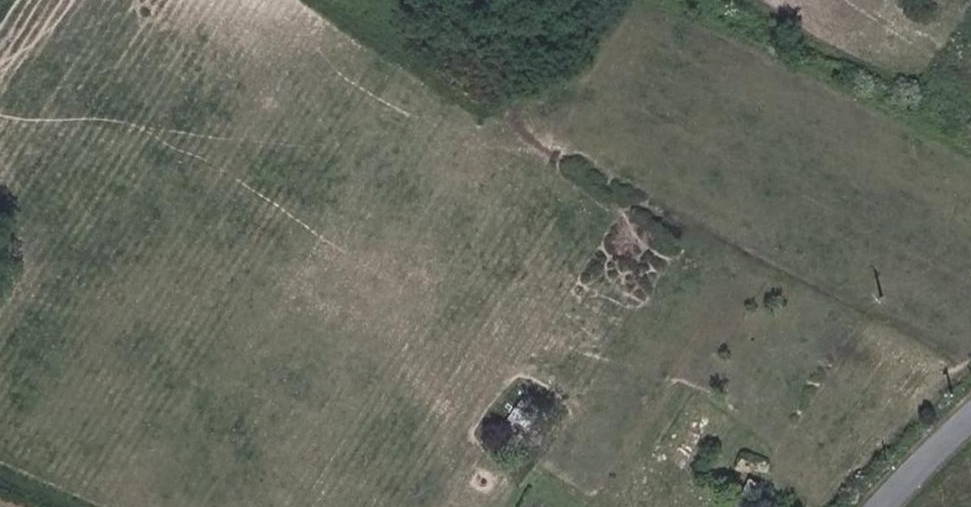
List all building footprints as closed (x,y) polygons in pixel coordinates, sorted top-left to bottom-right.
[(532,425),(542,410),(522,396),(505,424),(523,437),(532,425)] [(683,471),(669,461),(663,470),(678,479),(683,471)]
